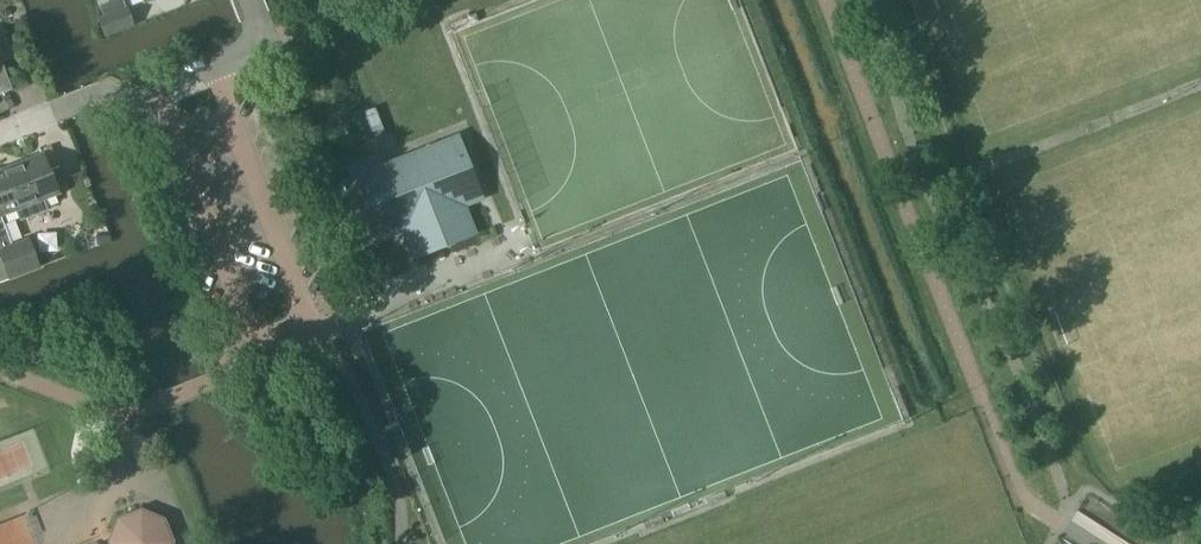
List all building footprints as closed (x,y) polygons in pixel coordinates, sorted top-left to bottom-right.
[(129,7),(98,19),(105,36),(136,24),(129,7)] [(13,89),(3,62),(0,60),(0,94),(13,89)] [(350,174),(341,178),(367,245),(404,231),(468,206),(485,200),(460,133),(383,163),(380,153),(347,166),(350,174)] [(10,277),(41,265),(30,237),(13,244),(4,221),(1,215),(16,209),(21,221),(48,211),(44,199),(59,193),(44,154),(0,171),(0,252),(10,277)] [(10,279),(0,253),(0,283),(10,279)] [(113,530),(125,535),(129,543),(174,543),(175,542),(165,519),(142,509),(118,518),(113,530)]
